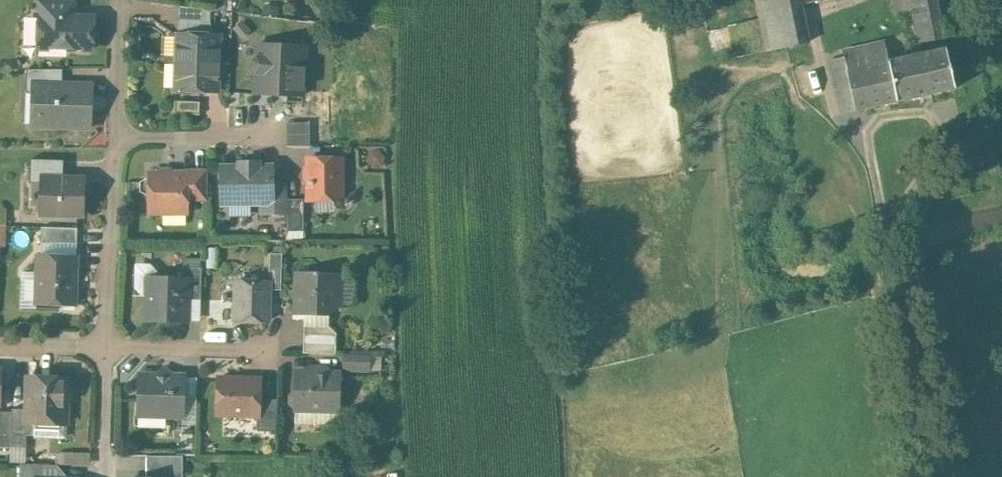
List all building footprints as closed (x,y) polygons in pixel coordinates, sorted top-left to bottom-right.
[(765,50),(801,43),(793,7),(792,0),(755,0),(765,50)] [(898,15),(910,12),(916,43),(944,38),(936,0),(895,0),(898,15)] [(72,4),(39,3),(39,17),(71,17),(72,4)] [(203,9),(179,6),(178,20),(202,21),(203,9)] [(71,17),(39,17),(38,47),(92,49),(93,18),(71,17)] [(220,35),(178,34),(177,62),(219,63),(220,35)] [(946,48),(890,60),(885,40),(842,50),(844,56),(828,60),(840,114),(955,89),(946,48)] [(306,46),(258,44),(257,57),(253,61),(252,68),(256,72),(255,93),(303,95),(306,46)] [(219,63),(177,62),(176,90),(218,91),(219,63)] [(63,69),(27,69),(26,93),(34,93),(35,84),(62,84),(63,69)] [(62,84),(35,84),(34,93),(34,101),(38,101),(37,123),(33,123),(33,125),(89,127),(91,85),(62,84)] [(200,102),(176,101),(175,113),(199,114),(200,102)] [(310,122),(287,122),(287,146),(310,146),(310,122)] [(342,158),(308,158),(308,200),(342,199),(342,158)] [(64,160),(30,159),(30,183),(42,183),(42,177),(63,177),(64,160)] [(258,167),(258,162),(241,162),(241,167),(222,167),(222,187),(227,187),(228,202),(262,202),(262,213),(273,213),(273,200),(273,198),(272,166),(258,167)] [(208,171),(184,171),(184,174),(187,174),(187,198),(208,197),(208,171)] [(184,174),(150,174),(150,178),(147,178),(141,182),(141,191),(147,194),(150,194),(150,211),(187,211),(187,198),(187,174),(184,174)] [(63,177),(42,177),(42,183),(41,215),(82,216),(83,178),(63,177)] [(304,231),(304,199),(288,199),(288,200),(288,213),(288,231),(304,231)] [(288,200),(273,200),(273,213),(288,213),(288,200)] [(78,228),(42,227),(41,243),(77,244),(78,228)] [(283,253),(271,253),(270,281),(270,289),(282,290),(283,253)] [(77,257),(38,256),(37,303),(75,304),(77,257)] [(202,267),(182,266),(182,278),(188,279),(187,299),(201,299),(202,267)] [(339,275),(313,274),(309,270),(303,270),(299,274),(298,288),(291,293),(298,303),(298,312),(330,313),(330,305),(338,299),(339,275)] [(182,278),(150,278),(148,319),(187,320),(187,299),(188,279),(182,278)] [(270,281),(237,280),(236,320),(269,321),(270,289),(270,281)] [(329,325),(305,324),(304,352),(337,353),(337,332),(329,325)] [(370,354),(345,353),(345,369),(370,370),(370,354)] [(172,376),(164,369),(158,377),(157,376),(140,375),(139,413),(184,415),(185,377),(172,376)] [(327,369),(321,369),(317,372),(317,373),(297,372),(296,390),(291,395),(291,403),(296,408),(340,409),(340,396),(344,392),(344,386),(340,382),(340,373),(331,373),(327,369)] [(67,378),(29,376),(28,409),(27,423),(35,423),(66,424),(66,404),(72,399),(73,390),(67,384),(67,378)] [(261,379),(219,378),(217,414),(259,415),(260,415),(261,399),(261,379)] [(278,399),(261,399),(260,415),(259,415),(258,431),(277,431),(278,399)] [(28,409),(12,409),(12,412),(11,435),(35,436),(35,423),(27,423),(28,409)] [(0,412),(0,446),(11,447),(11,435),(12,412),(0,412)] [(147,456),(147,476),(183,476),(183,456),(147,456)]
